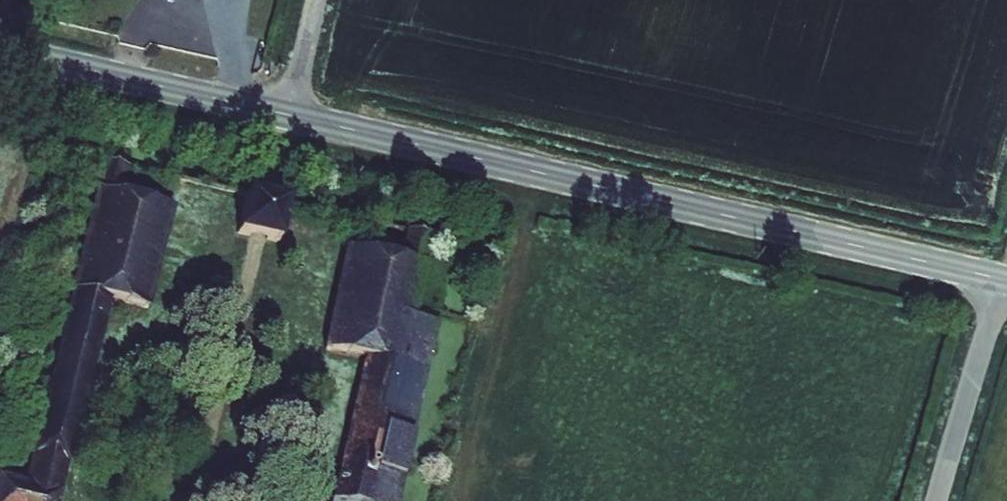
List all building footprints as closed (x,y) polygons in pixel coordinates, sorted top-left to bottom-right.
[(91,137),(11,460),(0,457),(0,498),(10,500),(37,500),(90,287),(113,292),(116,279),(133,284),(160,177),(110,165),(114,142),(91,137)] [(271,181),(228,172),(219,215),(261,224),(271,181)] [(393,206),(386,234),(335,221),(308,329),(320,332),(316,345),(351,354),(315,500),(378,500),(426,299),(403,293),(422,213),(410,210),(393,206)]
